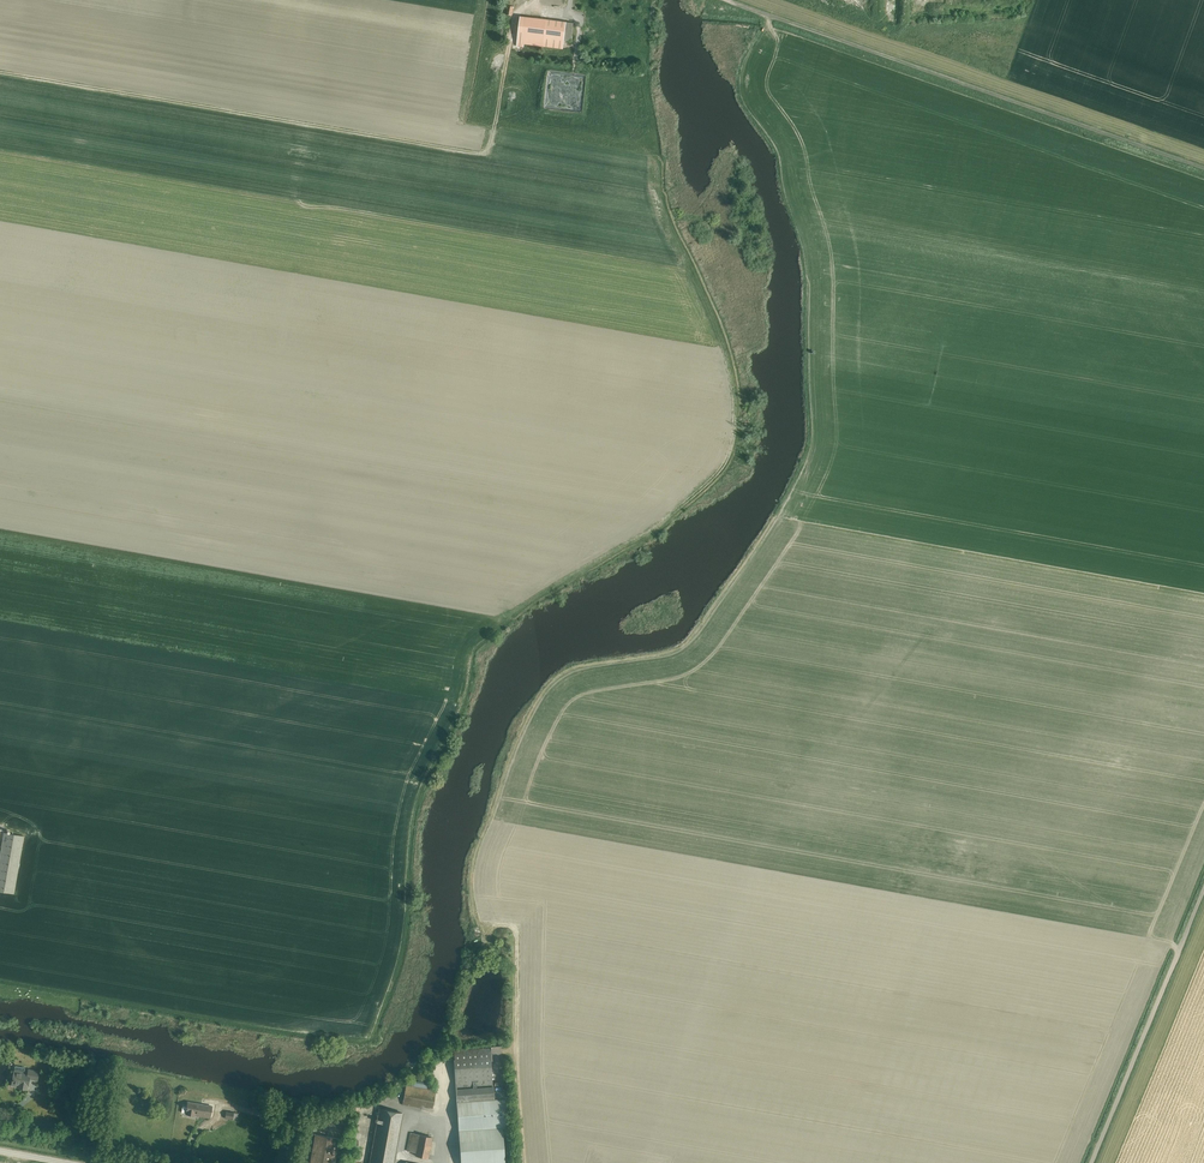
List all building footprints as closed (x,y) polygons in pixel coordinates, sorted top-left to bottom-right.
[(517,43),(562,49),(563,40),(571,41),(573,23),(520,16),(517,43)] [(4,833),(0,853),(0,891),(14,894),(24,836),(4,833)] [(456,1087),(460,1145),(461,1162),(504,1162),(502,1128),(508,1128),(506,1098),(505,1098),(504,1091),(493,1092),(492,1085),(490,1048),(454,1050),(456,1087)] [(15,1066),(14,1071),(12,1086),(26,1089),(27,1083),(26,1083),(27,1078),(37,1080),(39,1072),(28,1070),(28,1074),(24,1073),(25,1068),(15,1066)] [(406,1085),(402,1105),(420,1108),(421,1105),(433,1108),(436,1091),(420,1088),(421,1086),(419,1086),(420,1084),(412,1082),(412,1086),(406,1085)] [(182,1113),(186,1113),(186,1114),(210,1118),(212,1107),(188,1102),(187,1107),(183,1106),(182,1113)] [(380,1109),(370,1162),(393,1162),(402,1113),(380,1109)] [(238,1114),(226,1112),(225,1118),(237,1120),(238,1114)] [(339,1138),(315,1134),(310,1162),(334,1162),(339,1138)] [(420,1134),(415,1156),(427,1158),(432,1137),(420,1134)]
